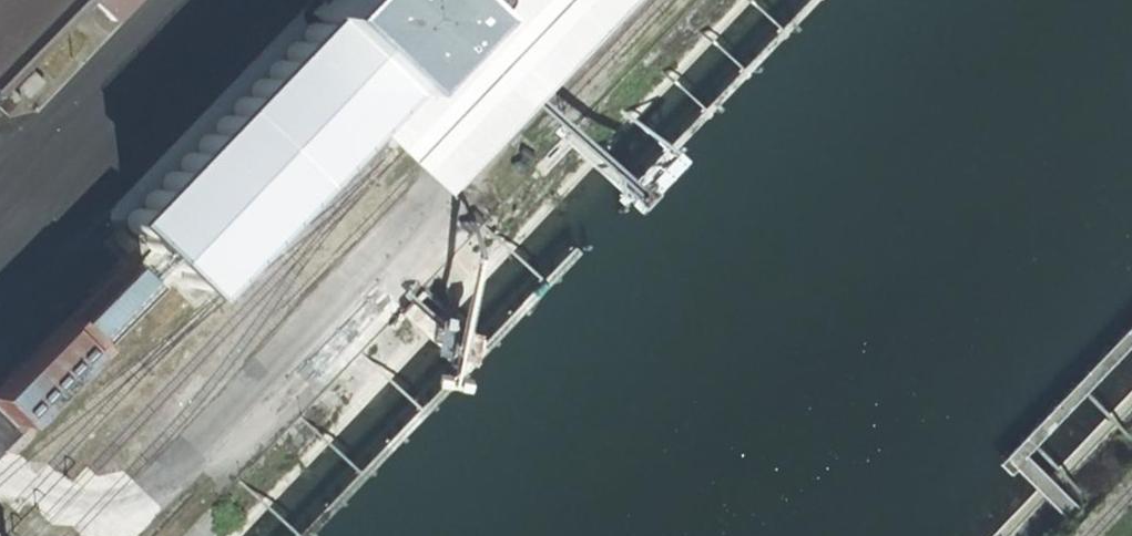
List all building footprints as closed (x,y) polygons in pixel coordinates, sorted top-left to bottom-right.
[(3,98),(97,0),(0,0),(0,95),(3,98)] [(118,19),(136,0),(98,0),(118,19)] [(312,14),(318,20),(125,221),(197,292),(477,0),(326,0),(312,14)] [(39,74),(25,88),(35,97),(49,84),(39,74)] [(27,100),(18,91),(4,105),(13,114),(27,100)] [(128,255),(137,245),(121,229),(112,240),(128,255)] [(123,267),(94,296),(70,322),(66,317),(0,387),(0,405),(20,425),(95,349),(90,343),(145,288),(123,267)]
